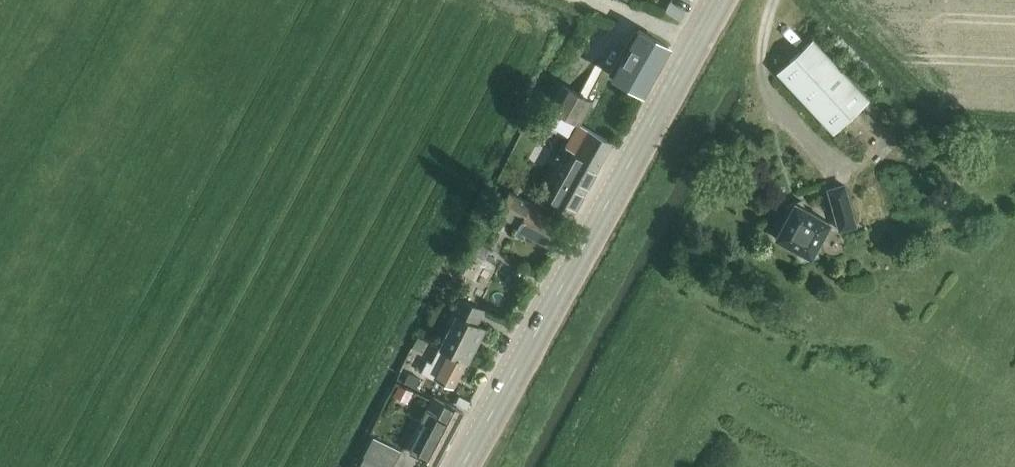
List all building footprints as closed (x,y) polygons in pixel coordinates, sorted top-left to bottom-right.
[(638,29),(612,76),(641,92),(643,93),(669,47),(638,29)] [(834,133),(868,100),(812,40),(777,73),(834,133)] [(580,123),(593,100),(563,83),(550,106),(580,123)] [(573,213),(612,142),(577,123),(564,148),(573,153),(548,199),(573,213)] [(838,232),(857,227),(845,183),(826,189),(838,232)] [(548,244),(560,222),(530,207),(532,202),(509,190),(497,213),(519,224),(517,227),(548,244)] [(803,261),(819,257),(817,249),(832,221),(794,201),(774,238),(801,253),(803,261)] [(441,348),(468,362),(469,363),(486,329),(478,325),(485,310),(460,298),(448,321),(452,323),(440,347),(441,348)] [(454,389),(468,362),(441,348),(433,365),(428,362),(422,373),(454,389)] [(409,372),(405,382),(418,389),(423,379),(409,372)] [(400,386),(394,396),(407,403),(412,392),(400,386)] [(425,423),(410,452),(437,466),(465,412),(453,406),(434,396),(421,421),(425,423)] [(459,396),(453,406),(465,412),(467,408),(470,402),(459,396)] [(354,466),(393,466),(402,452),(398,450),(371,435),(354,466)]
